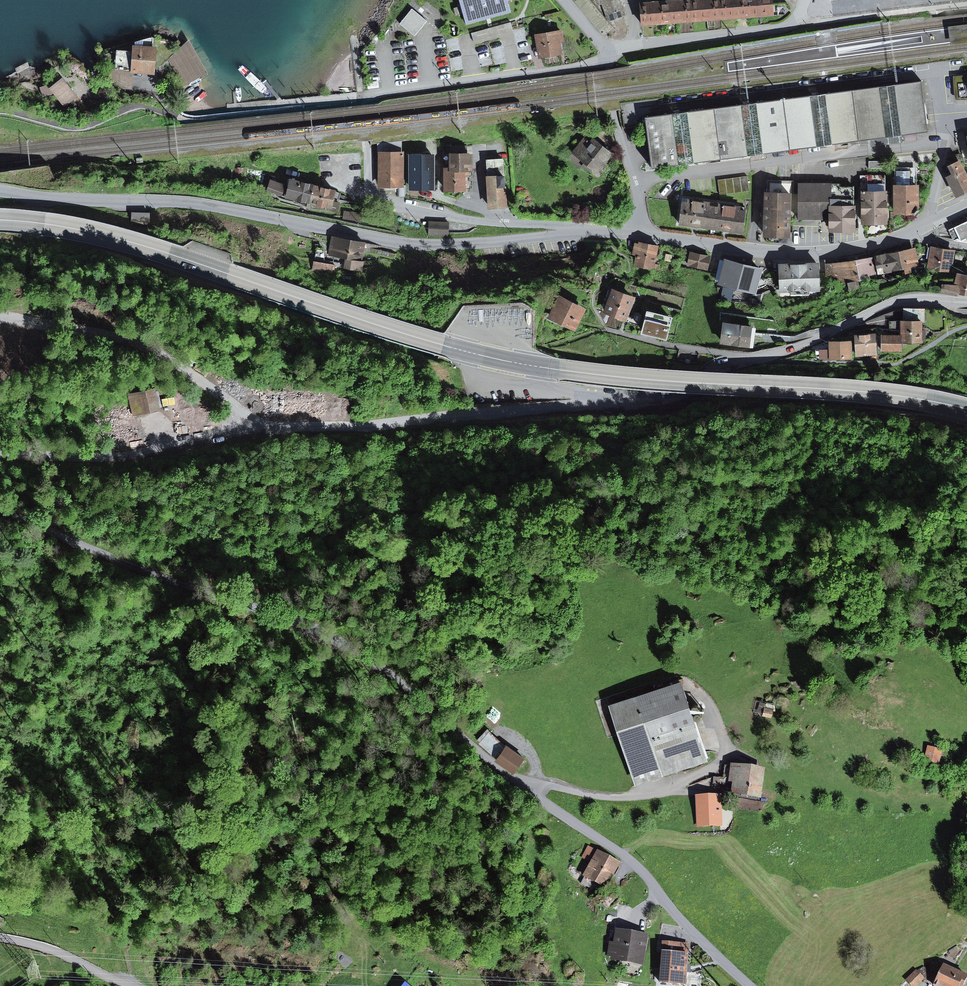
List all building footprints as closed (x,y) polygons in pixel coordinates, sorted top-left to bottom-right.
[(449,22),(515,11),(513,0),(446,0),(449,22)] [(605,14),(624,7),(622,0),(600,0),(605,14)] [(645,21),(775,13),(774,0),(674,0),(644,2),(645,21)] [(427,20),(412,8),(400,23),(415,35),(427,20)] [(948,27),(950,45),(966,43),(966,24),(948,27)] [(566,31),(537,35),(540,58),(568,55),(566,31)] [(160,44),(137,43),(136,71),(159,72),(160,44)] [(78,96),(63,77),(49,88),(64,107),(78,96)] [(378,80),(367,81),(368,88),(379,86),(378,80)] [(672,114),(645,117),(652,169),(679,165),(694,163),(720,160),(748,156),(763,154),(789,151),(815,147),(832,145),(858,141),(886,138),(902,136),(927,132),(920,80),(894,83),(879,85),(851,89),(825,93),(809,95),(783,99),(756,102),(741,104),(714,108),(687,112),(672,114)] [(619,153),(592,129),(573,150),(600,174),(619,153)] [(404,151),(379,151),(378,187),(403,187),(404,151)] [(450,167),(443,168),(444,192),(467,191),(467,171),(473,171),(473,153),(450,154),(450,167)] [(435,154),(409,154),(410,190),(435,190),(435,154)] [(504,158),(485,159),(488,209),(507,208),(504,158)] [(951,165),(954,171),(948,173),(958,194),(966,189),(966,174),(960,160),(951,165)] [(266,190),(310,201),(315,181),(290,174),(288,182),(269,177),(266,190)] [(720,178),(722,193),(745,189),(742,174),(720,178)] [(886,174),(864,174),(865,220),(887,220),(886,174)] [(835,180),(800,181),(800,217),(833,217),(833,230),(860,229),(860,196),(835,196),(835,180)] [(340,187),(315,181),(310,201),(334,208),(340,187)] [(919,181),(898,181),(899,212),(913,212),(915,214),(920,208),(918,207),(919,181)] [(794,191),(771,191),(769,234),(792,234),(794,191)] [(750,208),(684,198),(680,223),(746,233),(750,208)] [(958,240),(966,236),(966,219),(951,227),(958,240)] [(451,220),(430,221),(430,237),(451,237),(451,220)] [(374,243),(331,235),(327,257),(370,265),(374,243)] [(660,244),(636,241),(633,266),(657,269),(660,244)] [(956,250),(932,244),(927,267),(951,272),(956,250)] [(918,247),(899,250),(903,271),(921,268),(918,247)] [(899,250),(876,254),(880,275),(903,271),(899,250)] [(712,256),(691,252),(689,266),(710,270),(712,256)] [(873,254),(848,258),(850,278),(876,275),(873,254)] [(764,268),(725,257),(718,282),(758,293),(764,268)] [(850,278),(848,258),(824,261),(827,282),(850,278)] [(821,261),(779,264),(781,291),(823,288),(821,261)] [(960,274),(956,285),(947,282),(943,293),(960,299),(962,292),(966,294),(966,276),(960,274)] [(639,293),(614,284),(605,311),(630,319),(639,293)] [(589,304),(563,292),(553,315),(579,327),(589,304)] [(902,334),(886,333),(884,354),(903,355),(904,341),(925,342),(928,310),(904,308),(902,334)] [(675,314),(652,309),(647,331),(670,336),(675,314)] [(757,327),(726,322),(722,345),(755,350),(756,343),(768,344),(769,336),(756,334),(757,327)] [(880,334),(857,333),(856,357),(879,357),(880,334)] [(854,343),(830,342),(829,360),(853,361),(854,343)] [(159,389),(137,392),(140,414),(162,411),(159,389)] [(680,679),(609,702),(635,783),(707,759),(680,679)] [(776,710),(767,708),(765,717),(774,719),(776,710)] [(497,753),(507,740),(488,727),(479,741),(497,753)] [(528,761),(508,746),(497,759),(517,775),(528,761)] [(943,751),(928,747),(923,762),(938,766),(943,751)] [(767,771),(732,766),(728,795),(763,800),(767,771)] [(721,797),(695,799),(696,828),(723,826),(721,797)] [(585,856),(593,858),(597,848),(589,845),(585,856)] [(622,865),(600,852),(585,878),(608,891),(622,865)] [(617,943),(610,941),(607,958),(644,965),(650,937),(620,931),(617,943)] [(689,943),(663,941),(659,982),(686,985),(689,943)] [(948,965),(938,985),(966,985),(966,974),(948,965)] [(909,979),(916,985),(918,985),(928,977),(920,969),(909,979)]
